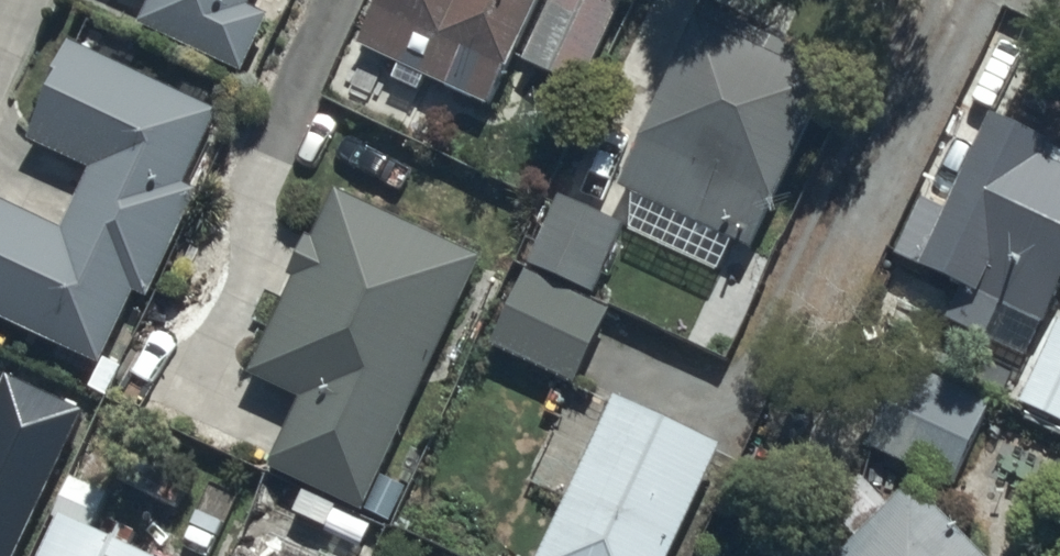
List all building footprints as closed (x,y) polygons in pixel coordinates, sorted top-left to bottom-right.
[(143,31),(243,76),(269,19),(252,12),(257,0),(157,0),(143,31)] [(376,6),(380,7),(359,51),(490,112),(506,77),(512,79),(519,64),(582,93),(623,5),(612,0),(378,0),(376,6)] [(744,253),(751,256),(837,73),(706,12),(621,193),(634,198),(621,227),(559,198),(527,266),(593,297),(624,231),(731,281),(744,253)] [(70,45),(23,138),(90,171),(59,233),(2,204),(0,208),(0,323),(99,373),(137,297),(146,301),(199,195),(185,188),(219,119),(70,45)] [(921,273),(966,295),(959,310),(995,326),(1002,311),(1047,331),(1059,303),(1059,153),(990,121),(921,273)] [(482,263),(332,195),(310,245),(304,243),(271,317),(279,321),(252,379),(300,401),(269,470),(367,515),(482,263)] [(528,275),(492,350),(574,389),(610,314),(528,275)] [(910,365),(869,450),(956,493),(998,408),(910,365)] [(3,370),(0,377),(0,555),(14,555),(84,408),(3,370)] [(615,403),(545,555),(676,555),(724,452),(615,403)] [(92,538),(110,497),(71,479),(37,555),(133,555),(92,538)] [(909,488),(891,506),(865,480),(824,521),(847,543),(834,555),(979,555),(909,488)]
